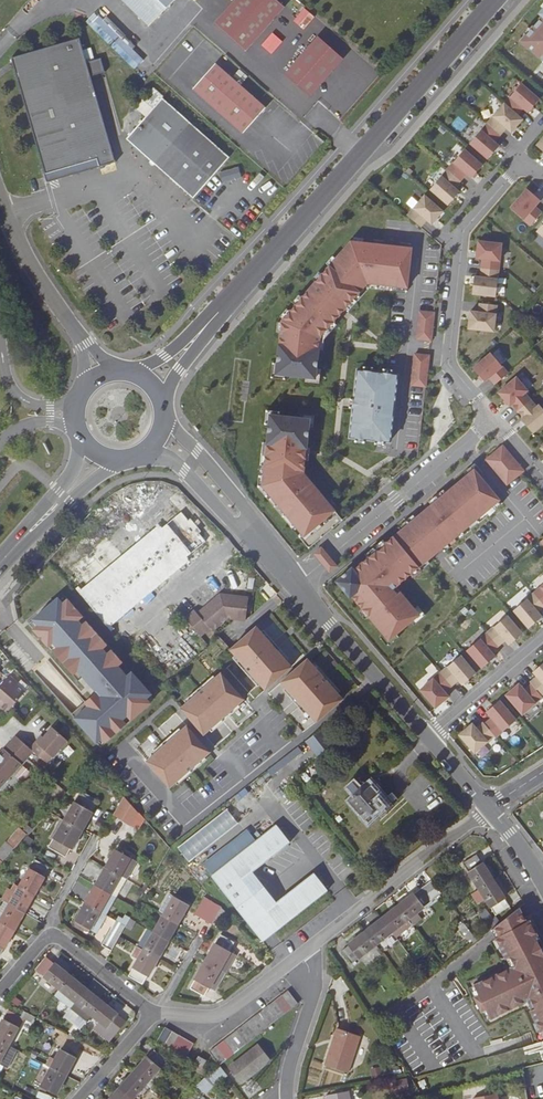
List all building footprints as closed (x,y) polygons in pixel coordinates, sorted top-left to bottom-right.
[(150,25),(174,0),(124,0),(150,25)] [(245,51),(284,7),(276,0),(235,0),(214,23),(245,51)] [(87,19),(132,67),(143,57),(97,9),(87,19)] [(521,41),(542,61),(542,16),(521,41)] [(12,57),(45,174),(97,159),(99,166),(116,161),(91,76),(106,71),(101,57),(87,61),(80,37),(12,57)] [(343,59),(318,37),(285,74),(310,97),(343,59)] [(217,62),(194,88),(245,133),(266,108),(217,62)] [(521,83),(470,143),(488,159),(499,146),(494,142),(506,128),(511,132),(522,119),(517,115),(523,108),(528,112),(539,99),(521,83)] [(162,98),(127,138),(193,198),(229,157),(162,98)] [(466,174),(471,178),(482,165),(464,150),(430,189),(448,205),(459,192),(454,187),(466,174)] [(97,159),(45,174),(47,181),(99,166),(97,159)] [(222,181),(240,176),(238,166),(219,171),(222,181)] [(527,189),(510,208),(530,225),(542,212),(535,206),(540,200),(527,189)] [(424,196),(407,215),(420,227),(426,220),(431,224),(442,211),(424,196)] [(411,248),(350,241),(281,321),(275,374),(315,378),(320,338),(345,309),(347,312),(368,287),(406,292),(411,248)] [(478,241),(476,258),(482,259),(480,277),(474,276),(472,294),(495,297),(501,244),(478,241)] [(494,331),(497,305),(479,303),(478,312),(470,311),(468,329),(494,331)] [(431,340),(434,313),(419,311),(416,339),(431,340)] [(495,385),(508,373),(491,353),(473,369),(484,382),(489,378),(495,385)] [(429,355),(415,354),(411,385),(426,386),(429,355)] [(350,437),(390,441),(397,374),(358,370),(350,437)] [(527,391),(516,378),(498,393),(509,406),(512,404),(523,418),(521,420),(533,433),(542,424),(542,409),(539,405),(537,407),(525,393),(527,391)] [(279,416),(270,415),(267,443),(263,443),(258,487),(309,549),(342,520),(303,473),(310,420),(279,416)] [(524,471),(503,446),(486,460),(507,485),(524,471)] [(502,503),(474,469),(385,543),(386,544),(377,552),(376,551),(353,570),(349,574),(347,572),(336,581),(344,591),(348,588),(352,594),(350,595),(388,641),(419,615),(399,592),(396,594),(392,589),(441,549),(444,552),(502,503)] [(144,579),(106,536),(71,567),(109,610),(144,579)] [(330,573),(337,566),(321,547),(313,553),(330,573)] [(513,610),(529,628),(542,617),(538,612),(542,608),(542,585),(513,610)] [(227,618),(246,620),(248,598),(220,595),(198,614),(192,613),(186,619),(200,636),(209,628),(212,631),(227,618)] [(150,695),(131,673),(127,677),(117,666),(122,662),(111,650),(107,654),(102,649),(107,645),(86,622),(82,626),(77,621),(82,617),(67,600),(62,604),(57,598),(33,620),(38,626),(33,630),(48,647),(53,642),(57,648),(52,652),(73,674),(77,670),(96,692),(84,702),(88,706),(74,718),(96,743),(101,738),(106,742),(126,725),(120,718),(126,714),(131,720),(150,703),(146,699),(150,695)] [(467,650),(482,668),(495,657),(491,652),(505,640),(509,645),(522,634),(507,616),(467,650)] [(230,650),(265,691),(291,668),(276,650),(267,658),(262,653),(271,645),(256,627),(230,650)] [(276,650),(271,645),(262,653),(267,658),(276,650)] [(462,685),(475,674),(460,656),(420,690),(435,708),(448,697),(444,692),(458,680),(462,685)] [(305,692),(309,697),(300,705),(315,723),(342,700),(307,660),(281,683),(296,700),(305,692)] [(533,672),(537,677),(530,683),(531,684),(524,690),(519,684),(506,696),(522,715),(542,697),(541,696),(542,694),(542,663),(533,672)] [(213,711),(218,706),(226,715),(243,700),(221,674),(180,709),(203,735),(220,720),(213,711)] [(25,692),(17,684),(18,683),(10,676),(0,687),(0,705),(8,712),(25,692)] [(305,692),(296,700),(300,705),(309,697),(305,692)] [(500,701),(486,712),(492,718),(485,724),(483,723),(476,729),(472,724),(459,735),(474,753),(494,736),(496,737),(516,720),(500,701)] [(218,706),(213,711),(220,720),(226,715),(218,706)] [(177,750),(171,755),(164,746),(146,761),(169,787),(209,752),(186,726),(169,742),(177,750)] [(30,748),(33,751),(47,762),(66,740),(51,727),(41,739),(38,743),(36,741),(30,748)] [(332,744),(321,729),(306,741),(317,756),(332,744)] [(16,736),(4,749),(0,753),(0,787),(33,751),(30,748),(16,736)] [(177,750),(169,742),(164,746),(171,755),(177,750)] [(298,747),(267,771),(271,776),(302,752),(298,747)] [(349,801),(369,822),(388,805),(387,804),(388,803),(389,800),(383,795),(380,795),(379,796),(377,794),(369,786),(367,784),(349,801)] [(379,792),(371,784),(369,786),(377,794),(379,792)] [(74,802),(78,804),(72,814),(68,812),(63,820),(64,821),(82,830),(93,812),(92,812),(97,803),(79,792),(74,802)] [(122,800),(113,815),(127,823),(136,808),(122,800)] [(72,814),(78,804),(74,802),(68,812),(72,814)] [(228,809),(178,848),(189,861),(238,823),(228,809)] [(57,827),(51,837),(53,838),(47,847),(65,857),(71,849),(82,830),(64,821),(60,829),(57,827)] [(242,879),(290,842),(276,825),(211,876),(263,941),(327,890),(314,872),(267,910),(256,898),(261,895),(261,892),(260,890),(259,889),(256,888),(252,891),(242,879)] [(19,828),(7,842),(14,848),(26,834),(19,828)] [(203,862),(212,874),(256,840),(247,828),(203,862)] [(120,876),(130,857),(116,849),(105,867),(120,876)] [(482,863),(477,854),(463,863),(479,889),(494,880),(483,863),(482,863)] [(35,894),(45,876),(44,876),(49,867),(35,859),(20,886),(35,894)] [(116,897),(126,879),(120,876),(105,867),(95,885),(115,897),(116,897)] [(416,912),(441,893),(431,880),(414,895),(413,894),(398,906),(412,924),(413,926),(422,919),(416,912)] [(494,880),(479,889),(472,894),(478,904),(485,899),(495,915),(510,906),(494,880)] [(15,893),(20,886),(15,884),(11,891),(15,893)] [(105,914),(115,897),(95,885),(85,903),(105,914)] [(20,886),(15,893),(11,891),(8,889),(2,900),(4,901),(24,912),(35,894),(20,886)] [(178,923),(188,904),(169,894),(159,911),(164,914),(178,923)] [(214,921),(222,907),(204,897),(194,914),(212,924),(214,921)] [(24,912),(4,901),(0,908),(0,917),(1,918),(0,920),(0,923),(14,930),(24,912)] [(96,933),(106,915),(105,914),(85,903),(74,921),(75,921),(90,930),(96,933)] [(412,924),(398,906),(381,919),(392,932),(396,937),(412,924)] [(220,925),(227,913),(222,907),(214,921),(220,925)] [(497,937),(524,917),(518,908),(500,922),(489,931),(490,932),(493,930),(497,937)] [(168,940),(178,923),(164,914),(154,932),(168,940)] [(125,926),(130,918),(125,915),(123,919),(119,917),(116,921),(125,926)] [(489,931),(500,922),(500,921),(495,915),(485,924),(489,930),(489,931)] [(538,941),(539,940),(529,920),(526,922),(524,917),(497,937),(495,939),(496,941),(499,949),(505,961),(508,959),(513,968),(509,970),(472,987),(477,996),(473,998),(479,1011),(483,1010),(487,1019),(524,1002),(528,1001),(532,1010),(528,1012),(533,1024),(536,1032),(540,1030),(542,1037),(542,951),(538,941)] [(130,918),(125,926),(130,929),(135,921),(130,918)] [(365,931),(375,945),(392,932),(381,919),(365,931)] [(90,930),(75,921),(73,925),(88,933),(90,930)] [(119,936),(125,926),(116,921),(115,921),(102,945),(111,950),(115,943),(119,936)] [(476,939),(463,922),(458,927),(471,943),(471,944),(477,940),(476,939)] [(14,930),(0,923),(0,955),(14,930)] [(158,958),(168,940),(154,932),(148,928),(137,946),(158,958)] [(375,945),(365,931),(348,944),(349,945),(341,951),(351,964),(375,945)] [(225,973),(235,954),(229,951),(234,942),(220,934),(205,961),(225,973)] [(139,958),(129,976),(142,984),(147,976),(148,976),(158,958),(137,946),(133,955),(139,958)] [(70,976),(46,957),(35,969),(60,989),(70,976)] [(225,973),(205,961),(190,988),(204,996),(210,987),(215,990),(225,973)] [(71,1008),(86,989),(70,976),(60,989),(54,995),(71,1008)] [(477,996),(472,987),(468,988),(473,998),(477,996)] [(86,989),(71,1008),(87,1021),(88,1019),(92,1015),(102,1001),(86,989)] [(298,1003),(288,990),(281,995),(291,1008),(298,1003)] [(285,1013),(291,1008),(281,995),(275,1000),(285,1013)] [(278,1018),(285,1013),(275,1000),(268,1005),(278,1018)] [(119,1014),(102,1001),(92,1015),(107,1027),(116,1034),(126,1021),(118,1015),(119,1014)] [(272,1024),(278,1018),(268,1005),(262,1010),(272,1024)] [(20,1028),(24,1019),(9,1010),(4,1019),(3,1019),(0,1025),(0,1040),(9,1045),(18,1027),(20,1028)] [(265,1029),(272,1024),(262,1010),(255,1016),(265,1029)] [(487,1019),(483,1010),(479,1011),(484,1021),(487,1019)] [(107,1027),(92,1015),(88,1019),(104,1032),(107,1027)] [(265,1029),(255,1016),(248,1020),(259,1034),(265,1029)] [(252,1039),(259,1034),(248,1020),(242,1026),(252,1039)] [(252,1039),(242,1026),(235,1031),(246,1044),(252,1039)] [(165,1027),(157,1041),(164,1045),(173,1031),(165,1027)] [(360,1036),(337,1028),(325,1065),(348,1072),(360,1036)] [(164,1045),(171,1050),(179,1035),(173,1031),(164,1045)] [(239,1049),(246,1044),(235,1031),(229,1036),(239,1049)] [(171,1050),(179,1054),(187,1039),(179,1035),(171,1050)] [(239,1049),(229,1036),(222,1041),(233,1054),(239,1049)] [(186,1058),(194,1043),(187,1039),(179,1054),(186,1058)] [(4,1066),(8,1068),(17,1050),(9,1045),(0,1040),(0,1064),(4,1066)] [(66,1075),(76,1056),(75,1056),(80,1048),(65,1040),(51,1067),(66,1075)] [(226,1059),(233,1054),(222,1041),(216,1046),(226,1059)] [(258,1045),(229,1067),(241,1082),(270,1060),(258,1045)] [(209,1051),(219,1065),(226,1059),(216,1046),(209,1051)] [(150,1078),(166,1061),(154,1050),(148,1057),(147,1056),(133,1072),(145,1083),(150,1087),(154,1082),(150,1078)] [(199,1056),(195,1063),(202,1067),(206,1060),(199,1056)] [(219,1065),(211,1072),(208,1074),(212,1079),(202,1089),(209,1096),(218,1087),(215,1084),(227,1074),(219,1065)] [(66,1075),(51,1067),(40,1089),(45,1092),(47,1089),(56,1094),(66,1075)] [(132,1098),(145,1083),(133,1072),(120,1088),(132,1098)] [(407,1078),(397,1080),(399,1091),(409,1089),(407,1078)] [(120,1088),(110,1098),(132,1098),(120,1088)] [(326,1095),(326,1098),(350,1098),(349,1091),(326,1095)]
